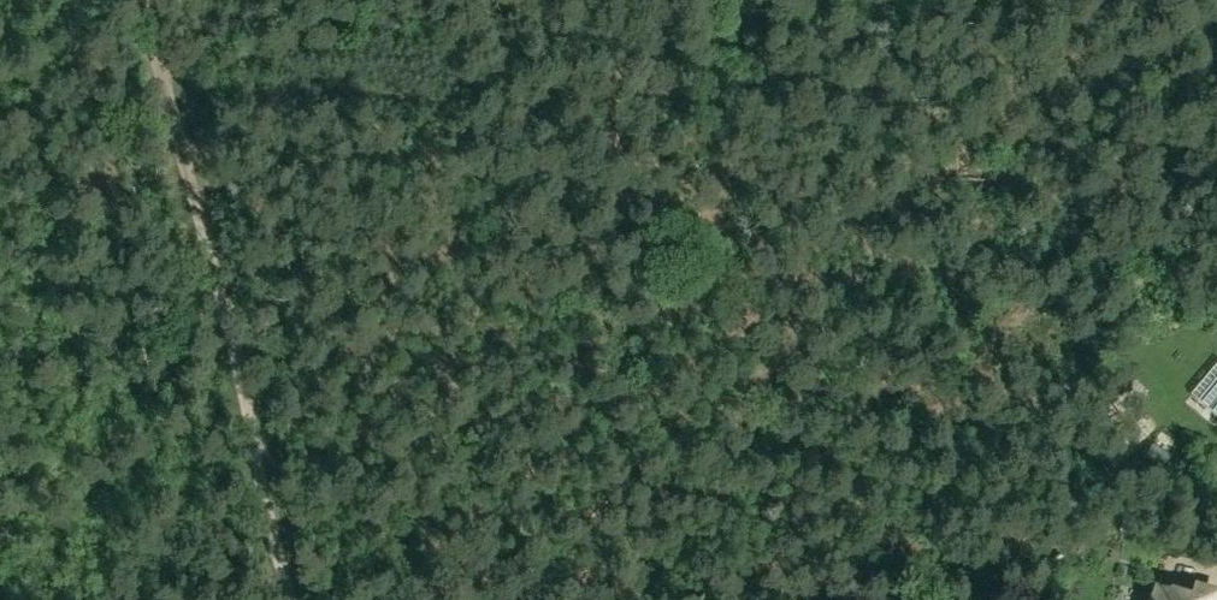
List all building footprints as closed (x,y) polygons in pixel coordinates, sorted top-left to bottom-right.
[(1198,401),(1216,416),(1216,378),(1198,401)] [(1216,593),(1196,587),(1192,599),(1176,594),(1176,596),(1156,590),(1153,599),(1215,599),(1216,593)]
